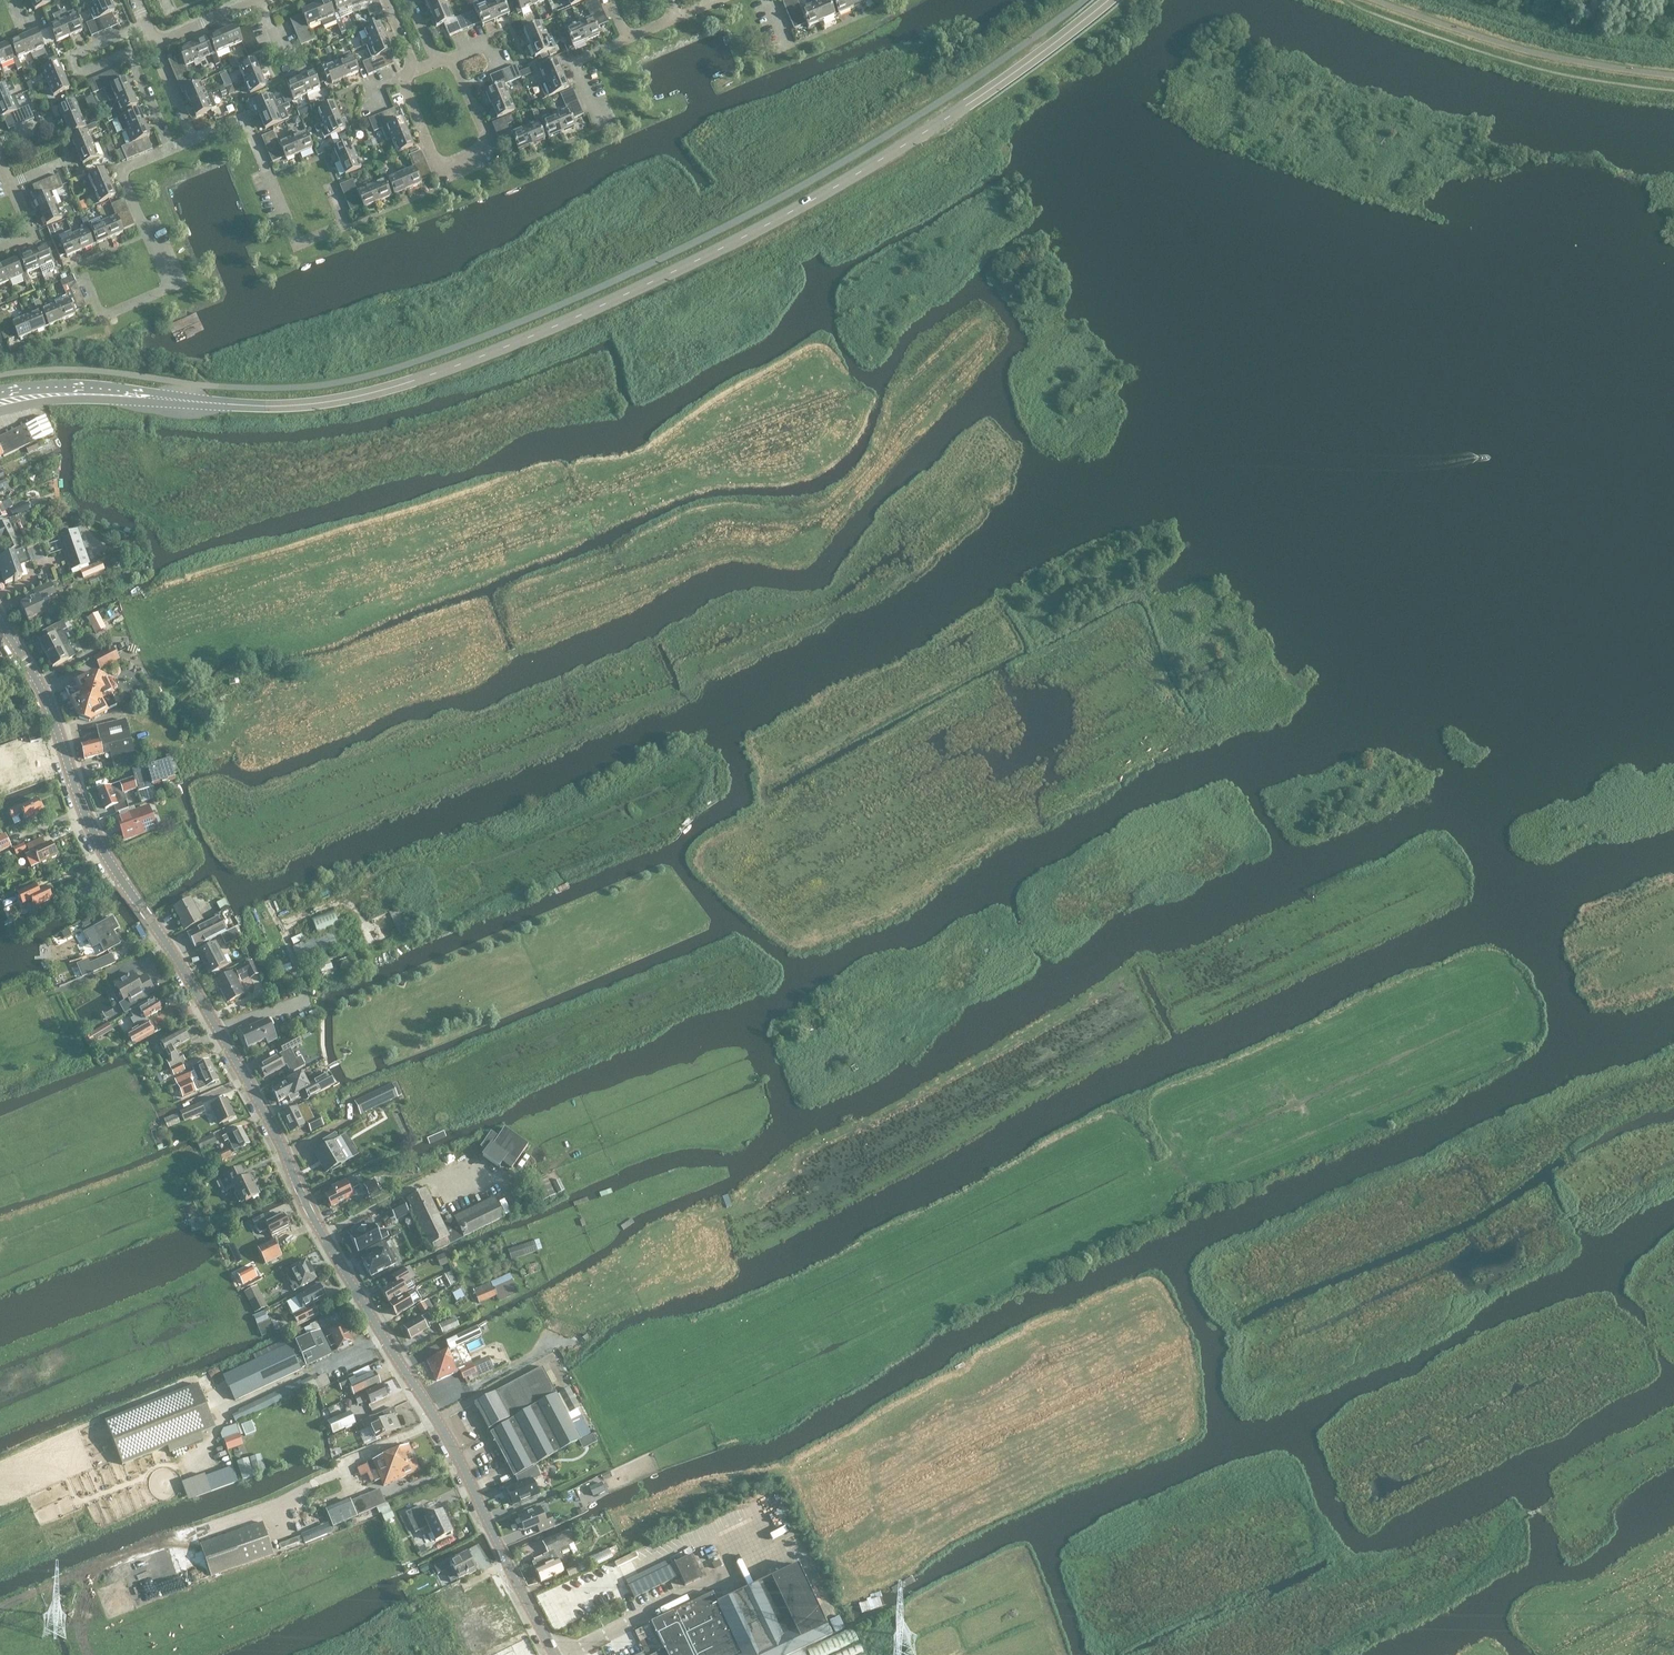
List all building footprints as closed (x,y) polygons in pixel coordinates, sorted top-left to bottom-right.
[(35,11),(50,4),(48,0),(30,0),(35,11)] [(89,8),(93,6),(108,0),(85,0),(89,8)] [(87,9),(93,22),(99,19),(105,16),(111,14),(114,13),(109,0),(108,0),(93,6),(89,8),(87,9)] [(328,3),(335,20),(339,18),(340,20),(353,14),(347,0),(333,0),(331,1),(328,3)] [(353,14),(354,13),(366,11),(367,10),(379,5),(377,0),(374,0),(364,4),(362,0),(347,0),(353,14)] [(426,2),(426,3),(428,2),(432,12),(430,13),(431,15),(448,8),(445,0),(430,0),(426,2)] [(488,5),(496,22),(497,21),(497,20),(507,15),(508,17),(509,17),(503,3),(507,1),(506,0),(500,0),(489,5),(488,5)] [(534,6),(531,0),(516,0),(519,7),(515,9),(518,15),(522,14),(523,17),(531,14),(528,8),(534,6)] [(599,4),(598,0),(592,0),(584,4),(586,10),(599,4)] [(783,4),(785,7),(786,10),(798,5),(797,2),(796,0),(793,0),(783,4)] [(814,5),(822,22),(823,22),(823,20),(833,15),(834,17),(835,17),(833,12),(834,11),(836,10),(832,0),(827,0),(814,5)] [(836,10),(838,15),(839,14),(839,13),(849,8),(850,10),(851,9),(847,0),(832,0),(836,10)] [(851,9),(853,8),(852,7),(863,2),(863,4),(864,3),(863,0),(847,0),(851,9)] [(314,8),(321,23),(320,24),(322,29),(323,28),(336,23),(341,35),(343,34),(345,33),(340,20),(339,18),(335,20),(328,3),(328,2),(314,8)] [(586,10),(589,16),(602,10),(599,4),(586,10)] [(379,5),(367,10),(370,17),(382,12),(379,5)] [(476,12),(470,14),(474,25),(480,23),(482,27),(483,27),(483,25),(493,21),(494,23),(496,22),(488,5),(476,10),(476,12)] [(798,5),(786,10),(789,17),(801,12),(801,11),(798,5)] [(814,5),(801,11),(801,12),(804,18),(807,24),(809,28),(810,28),(809,26),(819,21),(820,23),(822,22),(814,5)] [(314,8),(301,14),(302,16),(304,22),(307,28),(307,29),(320,24),(321,23),(314,8)] [(448,8),(431,15),(432,16),(434,16),(438,26),(436,26),(437,27),(444,24),(449,36),(454,34),(461,31),(456,20),(454,21),(448,8)] [(602,10),(589,16),(591,20),(592,22),(605,16),(602,10)] [(59,14),(69,37),(82,31),(76,17),(69,20),(65,11),(59,14)] [(801,12),(789,17),(792,23),(804,18),(801,12)] [(50,28),(51,29),(56,41),(57,42),(69,37),(59,14),(52,16),(56,25),(50,28)] [(111,14),(105,16),(110,29),(117,26),(111,14)] [(470,14),(463,17),(467,28),(474,25),(470,14)] [(105,16),(99,19),(104,31),(110,29),(105,16)] [(302,16),(290,21),(292,27),(304,22),(302,16)] [(607,23),(605,17),(605,16),(592,22),(591,20),(578,25),(586,42),(587,41),(587,39),(596,35),(597,37),(598,36),(595,29),(607,23)] [(460,18),(456,20),(461,31),(464,29),(467,28),(463,17),(460,18)] [(804,18),(792,23),(794,29),(807,24),(804,18)] [(99,19),(93,22),(98,34),(104,31),(99,19)] [(93,22),(86,24),(92,37),(98,34),(93,22)] [(304,22),(292,27),(295,33),(307,28),(304,22)] [(542,24),(524,31),(524,32),(526,31),(531,42),(529,43),(530,45),(548,37),(542,24)] [(586,42),(578,25),(566,30),(573,47),(574,47),(573,45),(583,41),(584,43),(586,42)] [(367,46),(385,39),(379,26),(363,32),(366,40),(360,42),(363,48),(367,46)] [(239,39),(252,33),(249,27),(236,32),(239,39)] [(307,28),(295,33),(297,39),(310,34),(307,29),(307,28)] [(51,29),(44,32),(49,44),(56,41),(51,29)] [(222,34),(228,49),(241,43),(239,39),(236,32),(235,29),(222,34)] [(49,44),(44,32),(37,34),(42,46),(49,44)] [(24,39),(30,53),(43,48),(42,46),(37,34),(37,33),(24,39)] [(242,45),(254,39),(252,33),(239,39),(241,43),(242,45)] [(205,42),(211,56),(212,59),(217,57),(215,55),(228,49),(222,34),(209,40),(205,42)] [(310,34),(297,39),(300,46),(313,41),(310,34)] [(548,37),(530,45),(530,46),(532,45),(536,56),(535,57),(535,58),(540,56),(542,60),(556,54),(554,49),(553,49),(548,37)] [(11,45),(7,47),(13,61),(17,59),(30,53),(24,39),(11,44),(11,45)] [(244,51),(257,46),(254,39),(242,45),(244,51)] [(374,58),(381,55),(388,53),(390,52),(385,39),(367,46),(372,59),(368,61),(373,73),(380,71),(374,58)] [(192,47),(200,66),(202,70),(208,67),(205,59),(211,56),(205,42),(205,41),(192,47)] [(244,51),(247,57),(260,52),(257,46),(244,51)] [(7,47),(0,49),(0,66),(0,67),(13,61),(7,47)] [(168,61),(171,68),(183,63),(185,68),(194,64),(195,68),(200,66),(192,47),(178,52),(180,56),(168,61)] [(381,55),(386,68),(393,65),(388,53),(381,55)] [(349,54),(336,60),(338,64),(344,79),(357,73),(351,58),(349,54)] [(374,58),(380,71),(386,68),(381,55),(374,58)] [(17,59),(13,61),(17,70),(21,69),(17,59)] [(373,73),(368,61),(362,63),(368,76),(373,73)] [(245,81),(260,75),(254,62),(239,68),(245,81)] [(183,63),(171,68),(173,73),(185,68),(183,63)] [(542,63),(538,64),(541,70),(540,70),(546,83),(563,76),(563,74),(561,75),(556,65),(558,64),(558,63),(544,69),(542,63)] [(48,84),(63,77),(57,64),(42,71),(48,84)] [(338,64),(325,69),(331,84),(344,79),(338,64)] [(509,69),(514,81),(520,78),(515,66),(509,69)] [(173,73),(176,80),(188,75),(185,68),(173,73)] [(509,69),(503,71),(508,84),(514,81),(509,69)] [(118,70),(111,72),(117,85),(123,82),(118,70)] [(526,70),(519,72),(522,78),(528,75),(526,70)] [(508,84),(503,71),(497,74),(502,86),(504,86),(508,84)] [(111,72),(105,75),(110,87),(117,85),(111,72)] [(312,74),(299,80),(305,95),(319,89),(312,74)] [(502,86),(497,74),(489,77),(495,89),(502,86)] [(105,75),(99,78),(104,90),(110,88),(110,87),(105,75)] [(188,75),(176,80),(178,86),(190,81),(188,75)] [(260,75),(245,81),(250,94),(265,87),(260,75)] [(546,83),(540,86),(545,99),(569,89),(568,88),(566,89),(562,78),(564,78),(563,76),(546,83)] [(63,77),(48,84),(53,97),(68,90),(63,77)] [(92,80),(97,93),(104,90),(99,78),(92,80)] [(229,79),(223,82),(225,88),(231,86),(229,79)] [(92,80),(87,82),(93,95),(97,93),(92,80)] [(305,95),(299,80),(286,85),(293,100),(305,95)] [(113,94),(109,96),(111,101),(115,99),(115,100),(131,94),(125,81),(123,82),(117,85),(110,87),(110,88),(113,94)] [(4,87),(0,89),(0,104),(10,100),(8,94),(14,92),(11,84),(4,87)] [(190,85),(180,90),(182,94),(186,93),(190,104),(205,98),(200,85),(192,88),(192,87),(191,87),(190,85)] [(504,86),(502,86),(495,89),(486,93),(486,94),(488,93),(492,103),(491,104),(491,105),(509,98),(504,86)] [(575,95),(573,89),(560,95),(562,101),(575,95)] [(111,119),(107,121),(108,122),(108,124),(113,122),(117,120),(123,118),(121,114),(133,109),(137,107),(131,94),(115,100),(116,101),(115,104),(115,106),(114,107),(111,112),(111,117),(111,119)] [(565,107),(578,102),(575,95),(562,101),(565,107)] [(205,98),(190,104),(195,116),(210,110),(216,108),(211,96),(205,98)] [(256,102),(254,103),(259,116),(274,110),(278,108),(273,96),(269,97),(265,99),(261,101),(260,101),(256,102)] [(289,96),(283,99),(286,105),(292,102),(289,96)] [(497,119),(515,112),(509,98),(491,105),(492,107),(494,107),(498,117),(496,118),(497,119)] [(0,104),(0,118),(0,119),(3,118),(9,115),(15,112),(16,112),(10,100),(0,104)] [(64,122),(80,115),(74,102),(59,109),(64,122)] [(565,107),(567,111),(568,114),(581,109),(578,102),(565,107)] [(332,103),(317,109),(323,123),(338,116),(332,103)] [(22,109),(27,122),(34,120),(28,107),(22,109)] [(303,108),(297,111),(300,117),(306,114),(303,108)] [(16,112),(15,112),(21,125),(27,122),(22,109),(16,112)] [(123,118),(117,120),(123,133),(128,131),(144,124),(138,111),(134,113),(133,109),(121,114),(123,118)] [(387,112),(392,124),(399,121),(394,109),(387,112)] [(581,109),(568,114),(570,121),(571,120),(584,115),(581,109)] [(274,110),(259,116),(265,129),(279,123),(274,110)] [(570,121),(568,114),(567,111),(554,116),(561,134),(563,133),(562,131),(573,127),(573,129),(574,128),(571,120),(570,121)] [(15,112),(9,115),(15,128),(21,125),(15,112)] [(381,115),(386,127),(392,124),(387,112),(381,115)] [(561,134),(554,116),(549,118),(547,115),(540,117),(538,112),(533,114),(535,121),(540,119),(547,135),(546,135),(548,139),(549,139),(548,137),(559,133),(560,135),(561,134)] [(9,115),(3,118),(8,130),(15,128),(9,115)] [(87,132),(89,131),(87,127),(85,128),(80,115),(64,122),(70,135),(79,131),(81,134),(87,132)] [(386,127),(381,115),(374,117),(379,129),(381,129),(386,127)] [(512,115),(506,118),(508,124),(515,121),(512,115)] [(323,123),(315,127),(317,133),(321,131),(324,138),(329,136),(344,130),(338,116),(323,123)] [(379,129),(374,117),(368,120),(374,132),(379,129)] [(494,130),(507,124),(504,118),(498,121),(492,123),(494,130)] [(540,119),(535,121),(536,123),(524,129),(531,147),(533,146),(532,144),(543,139),(543,141),(545,141),(543,136),(546,135),(547,135),(540,119)] [(392,124),(386,127),(381,129),(387,141),(391,139),(391,140),(406,133),(401,120),(399,121),(392,124)] [(128,131),(126,132),(131,144),(133,143),(134,143),(141,140),(147,138),(149,137),(144,124),(128,131)] [(494,130),(497,136),(509,131),(507,124),(494,130)] [(509,131),(497,136),(503,150),(516,145),(518,152),(519,151),(519,149),(529,145),(530,147),(531,147),(524,129),(511,134),(510,131),(509,131)] [(92,145),(87,132),(81,134),(71,138),(77,152),(92,145)] [(264,143),(276,138),(274,132),(261,137),(264,143)] [(292,139),(298,154),(311,148),(305,133),(292,139)] [(391,140),(397,153),(412,146),(406,133),(391,140)] [(344,134),(338,136),(341,142),(347,140),(344,134)] [(337,136),(330,139),(333,146),(339,143),(337,136)] [(147,138),(141,140),(146,153),(152,150),(147,138)] [(279,145),(276,138),(264,143),(267,150),(279,145)] [(280,144),(282,151),(285,157),(286,159),(298,154),(292,139),(280,144)] [(141,140),(134,143),(139,155),(146,153),(141,140)] [(339,161),(354,155),(349,142),(334,149),(339,161)] [(98,143),(92,145),(77,152),(82,165),(103,156),(98,143)] [(131,144),(127,146),(133,158),(139,155),(134,143),(133,143),(131,144)] [(279,145),(267,150),(270,156),(282,151),(280,144),(279,145)] [(127,146),(121,148),(126,161),(133,158),(127,146)] [(282,151),(270,156),(272,163),(285,157),(282,151)] [(411,162),(423,157),(420,151),(408,156),(411,162)] [(354,155),(339,161),(345,174),(359,168),(354,155)] [(426,163),(423,157),(411,162),(413,169),(426,163)] [(426,163),(413,169),(416,175),(428,170),(426,163)] [(413,169),(400,174),(407,189),(419,184),(418,181),(416,175),(413,169)] [(383,182),(387,180),(394,195),(407,189),(400,174),(388,180),(383,170),(379,172),(383,182)] [(418,181),(431,176),(428,170),(416,175),(418,181)] [(93,190),(108,184),(103,171),(88,178),(93,190)] [(56,190),(62,188),(57,176),(51,178),(56,190)] [(56,190),(51,178),(44,181),(49,193),(50,193),(56,190)] [(370,187),(377,202),(389,197),(394,195),(387,180),(383,182),(370,187)] [(44,196),(50,194),(50,193),(49,193),(44,181),(38,184),(44,196)] [(342,191),(355,186),(352,181),(340,186),(342,191)] [(37,199),(44,196),(38,184),(31,187),(37,199)] [(114,196),(108,184),(93,190),(99,203),(114,196)] [(364,190),(358,193),(360,199),(363,205),(364,208),(377,202),(370,187),(369,184),(363,186),(364,190)] [(358,193),(355,186),(342,191),(345,198),(358,193)] [(360,199),(358,193),(345,198),(348,205),(360,199)] [(40,213),(55,206),(50,194),(44,196),(37,199),(34,200),(40,213)] [(363,205),(360,199),(348,205),(350,211),(363,205)] [(123,200),(110,205),(113,212),(126,207),(123,200)] [(83,201),(77,204),(81,212),(87,209),(83,201)] [(55,206),(40,213),(46,226),(61,219),(55,206)] [(126,207),(113,212),(116,218),(128,213),(126,207)] [(128,213),(116,218),(119,224),(131,219),(128,213)] [(101,218),(87,224),(89,227),(90,229),(92,234),(96,244),(97,244),(110,239),(103,223),(101,218)] [(116,218),(103,223),(110,239),(122,233),(121,230),(119,224),(116,218)] [(131,219),(119,224),(121,230),(134,225),(131,219)] [(86,230),(73,236),(79,251),(92,246),(96,244),(92,234),(90,229),(89,227),(85,229),(86,230)] [(59,236),(52,239),(60,257),(65,255),(66,257),(79,251),(73,236),(61,241),(59,236)] [(33,254),(39,269),(40,269),(42,274),(55,268),(46,249),(33,254)] [(20,261),(18,262),(16,262),(23,277),(24,279),(28,277),(27,275),(39,269),(33,254),(20,260),(20,261)] [(23,277),(16,262),(3,268),(10,283),(23,277)] [(10,283),(3,268),(0,269),(0,287),(10,283)] [(63,287),(75,282),(72,276),(67,278),(62,280),(60,281),(63,287)] [(74,313),(86,307),(75,282),(63,287),(67,297),(54,302),(62,321),(75,315),(74,313)] [(62,321),(54,302),(50,305),(49,307),(50,309),(43,311),(50,326),(62,321)] [(32,334),(45,328),(50,326),(43,311),(42,309),(38,311),(39,313),(26,319),(32,334)] [(11,320),(8,313),(0,317),(0,324),(11,320)] [(13,325),(16,332),(18,338),(19,340),(32,334),(26,319),(13,325)] [(0,324),(0,329),(1,331),(13,325),(11,320),(0,324)] [(16,332),(13,325),(1,331),(3,337),(16,332)] [(16,332),(3,337),(6,343),(18,338),(16,332)] [(3,456),(4,457),(34,443),(34,442),(53,433),(45,416),(26,426),(0,438),(0,457),(3,456)] [(26,448),(28,453),(44,446),(41,441),(26,448)] [(8,522),(3,511),(9,508),(7,502),(0,505),(0,525),(8,522)] [(28,503),(11,511),(15,518),(31,511),(28,503)] [(3,540),(4,539),(6,543),(5,544),(9,552),(21,546),(33,540),(27,528),(21,517),(9,523),(8,522),(0,525),(0,541),(3,540)] [(60,537),(72,570),(88,565),(77,531),(61,537),(60,537)] [(28,552),(26,549),(13,553),(14,555),(0,560),(0,570),(6,584),(22,579),(18,567),(31,562),(28,552)] [(121,554),(103,562),(107,571),(125,563),(121,554)] [(80,572),(83,580),(104,571),(101,564),(80,572)] [(28,621),(47,612),(43,604),(42,600),(48,597),(56,593),(51,582),(33,591),(36,597),(21,604),(28,621)] [(87,618),(95,634),(102,630),(98,623),(101,621),(97,613),(87,618)] [(46,655),(62,647),(69,644),(62,632),(67,629),(63,621),(43,632),(46,638),(39,642),(46,655)] [(69,644),(62,647),(46,655),(53,668),(76,656),(69,643),(69,644)] [(93,659),(99,670),(119,660),(113,648),(93,659)] [(76,685),(66,690),(71,701),(70,701),(79,718),(90,721),(106,713),(106,712),(116,707),(111,697),(112,696),(103,678),(93,674),(75,683),(76,685)] [(139,765),(135,752),(125,722),(96,728),(100,741),(81,746),(84,760),(110,754),(115,772),(139,765)] [(11,783),(16,781),(29,776),(20,752),(16,754),(12,745),(0,750),(0,774),(7,771),(11,783)] [(157,798),(154,786),(175,780),(174,775),(178,774),(172,754),(165,756),(166,760),(133,770),(139,791),(140,791),(144,802),(157,798)] [(129,808),(127,801),(124,794),(137,789),(136,786),(133,779),(97,791),(105,809),(114,806),(116,812),(129,808)] [(1221,791),(1213,799),(1220,806),(1228,798),(1221,791)] [(159,798),(153,801),(155,806),(161,804),(159,798)] [(34,818),(45,813),(44,811),(45,810),(42,804),(41,805),(38,800),(21,808),(20,805),(9,810),(13,819),(23,814),(27,821),(28,821),(29,822),(34,820),(34,818)] [(120,818),(127,838),(155,828),(148,809),(120,818)] [(11,846),(5,834),(0,836),(0,852),(11,846)] [(40,863),(58,854),(51,842),(45,845),(42,838),(27,845),(30,852),(33,851),(40,863)] [(14,848),(16,855),(27,850),(24,844),(14,848)] [(35,909),(53,900),(47,887),(35,892),(32,886),(17,893),(20,900),(28,896),(35,909)] [(185,930),(203,921),(191,899),(174,908),(181,921),(180,921),(185,930)] [(224,899),(216,903),(221,911),(229,907),(224,899)] [(216,919),(187,934),(195,948),(221,935),(227,932),(235,928),(238,926),(233,917),(237,915),(232,905),(230,906),(229,907),(221,911),(214,915),(216,919)] [(399,934),(408,930),(399,908),(389,912),(399,934)] [(318,935),(339,927),(333,910),(311,918),(318,935)] [(105,953),(120,944),(113,932),(118,929),(112,918),(94,928),(99,937),(97,938),(99,942),(105,953)] [(88,919),(82,922),(85,928),(91,924),(88,919)] [(23,920),(17,923),(21,931),(27,928),(23,920)] [(227,932),(221,935),(226,945),(240,938),(235,928),(227,932)] [(69,929),(62,932),(66,938),(72,935),(69,929)] [(300,944),(293,947),(299,963),(338,948),(332,932),(300,944)] [(302,934),(291,939),(294,945),(305,939),(302,934)] [(216,943),(198,952),(210,974),(219,969),(221,972),(229,968),(227,965),(216,943)] [(88,960),(77,965),(83,978),(108,967),(116,964),(112,955),(90,964),(88,960)] [(352,973),(369,967),(366,958),(349,964),(352,973)] [(237,968),(235,969),(241,982),(250,977),(250,978),(258,974),(252,962),(252,960),(251,961),(244,964),(243,962),(236,966),(237,968)] [(330,960),(319,964),(323,977),(334,973),(330,960)] [(73,970),(65,973),(68,980),(76,977),(73,970)] [(244,994),(233,972),(215,981),(220,991),(221,990),(227,1003),(244,994)] [(138,1006),(151,998),(149,994),(155,991),(146,976),(138,981),(134,974),(115,985),(124,1001),(128,999),(131,1005),(135,1002),(138,1006)] [(138,1006),(130,1011),(134,1017),(131,1019),(137,1029),(128,1034),(132,1042),(154,1030),(147,1018),(162,1010),(160,1008),(161,1006),(160,1004),(158,1004),(157,1002),(155,1002),(154,999),(152,1000),(151,998),(138,1006)] [(317,1009),(309,1013),(311,1018),(319,1014),(317,1009)] [(254,1025),(261,1041),(265,1039),(267,1043),(277,1039),(271,1026),(274,1024),(271,1018),(268,1020),(268,1019),(254,1025)] [(109,1024),(95,1032),(85,1038),(90,1048),(96,1045),(93,1041),(112,1030),(109,1024)] [(247,1047),(261,1041),(254,1025),(249,1027),(248,1024),(238,1029),(247,1047)] [(170,1069),(185,1060),(181,1053),(177,1056),(174,1049),(189,1041),(184,1030),(161,1042),(166,1053),(167,1053),(170,1059),(166,1062),(170,1069)] [(287,1066),(291,1074),(305,1066),(301,1057),(296,1059),(291,1049),(302,1044),(297,1036),(280,1045),(283,1052),(259,1065),(265,1077),(287,1066)] [(194,1071),(175,1080),(183,1098),(218,1082),(219,1082),(218,1082),(208,1059),(208,1060),(192,1067),(194,1071)] [(182,1064),(171,1070),(174,1076),(185,1070),(182,1064)] [(288,1082),(273,1090),(279,1102),(289,1097),(291,1100),(299,1096),(298,1094),(305,1090),(309,1098),(335,1084),(329,1073),(308,1084),(302,1073),(287,1081),(288,1082)] [(393,1084),(355,1102),(361,1115),(399,1097),(393,1084)] [(212,1106),(221,1124),(235,1117),(227,1100),(212,1106)] [(181,1113),(184,1122),(206,1113),(202,1104),(181,1113)] [(297,1107),(281,1114),(290,1133),(306,1125),(307,1124),(310,1131),(323,1125),(319,1117),(311,1121),(303,1105),(297,1107)] [(164,1120),(168,1129),(180,1123),(177,1115),(164,1120)] [(242,1128),(223,1137),(225,1142),(228,1140),(234,1151),(250,1143),(242,1128)] [(497,1139),(490,1134),(480,1146),(486,1151),(482,1156),(499,1168),(502,1162),(511,1168),(528,1146),(504,1129),(497,1139)] [(444,1132),(428,1139),(430,1144),(446,1136),(444,1132)] [(353,1158),(341,1138),(339,1140),(335,1133),(322,1141),(326,1147),(315,1153),(327,1173),(353,1158)] [(213,1134),(199,1141),(196,1142),(200,1150),(216,1142),(213,1134)] [(232,1156),(229,1150),(219,1155),(222,1161),(232,1156)] [(225,1190),(233,1186),(241,1203),(258,1195),(250,1177),(246,1179),(241,1169),(220,1179),(225,1190)] [(547,1176),(530,1184),(534,1191),(538,1190),(543,1200),(555,1195),(547,1176)] [(333,1193),(326,1196),(331,1207),(356,1195),(352,1189),(359,1186),(354,1177),(331,1189),(333,1193)] [(374,1180),(364,1185),(369,1195),(379,1190),(374,1180)] [(560,1180),(553,1183),(558,1193),(564,1190),(560,1180)] [(425,1190),(407,1199),(408,1202),(413,1211),(430,1246),(432,1245),(435,1252),(450,1244),(464,1238),(464,1237),(504,1217),(494,1198),(451,1220),(449,1216),(445,1218),(447,1221),(442,1224),(425,1190)] [(402,1200),(388,1207),(392,1215),(395,1220),(403,1217),(409,1213),(402,1200)] [(263,1216),(253,1221),(260,1234),(268,1230),(272,1237),(290,1228),(283,1214),(266,1223),(263,1216)] [(358,1232),(350,1237),(358,1252),(382,1240),(388,1236),(385,1229),(378,1233),(373,1224),(366,1228),(365,1227),(357,1231),(358,1232)] [(266,1264),(282,1256),(273,1239),(267,1242),(263,1245),(257,1248),(266,1264)] [(537,1251),(534,1241),(508,1250),(511,1260),(537,1251)] [(372,1255),(362,1260),(370,1277),(395,1264),(383,1242),(369,1249),(372,1255)] [(444,1255),(438,1257),(442,1266),(447,1264),(444,1255)] [(287,1270),(283,1272),(285,1276),(287,1275),(290,1281),(311,1269),(306,1260),(287,1270)] [(237,1275),(242,1285),(257,1277),(252,1267),(237,1275)] [(311,1269),(290,1281),(292,1286),(291,1287),(293,1291),(297,1289),(316,1279),(311,1269)] [(388,1303),(415,1288),(405,1269),(392,1276),(395,1282),(381,1291),(388,1303)] [(451,1272),(445,1276),(450,1286),(456,1283),(451,1272)] [(479,1303),(497,1296),(499,1301),(517,1293),(512,1279),(510,1274),(473,1289),(479,1303)] [(296,1298),(287,1303),(294,1316),(294,1317),(297,1323),(317,1313),(313,1304),(326,1297),(319,1285),(303,1294),(295,1298),(296,1298)] [(254,1287),(244,1292),(249,1302),(255,1312),(265,1307),(259,1297),(254,1287)] [(422,1300),(415,1290),(390,1305),(396,1315),(422,1300)] [(460,1290),(452,1293),(456,1301),(464,1298),(460,1290)] [(432,1307),(428,1299),(417,1306),(421,1314),(432,1307)] [(264,1311),(253,1316),(257,1325),(268,1320),(264,1311)] [(421,1318),(404,1328),(410,1339),(430,1328),(428,1325),(432,1322),(428,1315),(428,1314),(421,1318)] [(442,1334),(459,1326),(455,1318),(439,1326),(442,1334)] [(270,1320),(257,1326),(262,1337),(275,1331),(270,1320)] [(308,1337),(320,1331),(317,1323),(311,1325),(311,1326),(304,1330),(308,1337)] [(344,1324),(329,1331),(331,1336),(328,1337),(332,1346),(335,1345),(338,1350),(353,1343),(344,1324)] [(456,1348),(480,1337),(482,1336),(478,1327),(476,1328),(446,1342),(449,1350),(450,1351),(456,1348)] [(308,1337),(288,1346),(299,1369),(306,1366),(331,1354),(320,1331),(308,1337)] [(256,1361),(224,1376),(235,1400),(300,1370),(299,1369),(288,1346),(286,1341),(253,1356),(256,1361)] [(448,1351),(427,1361),(437,1382),(458,1372),(458,1371),(460,1370),(465,1368),(456,1348),(450,1351),(449,1350),(448,1351)] [(465,1368),(460,1370),(464,1379),(476,1373),(472,1364),(465,1368)] [(542,1367),(474,1403),(488,1430),(491,1429),(492,1432),(490,1433),(514,1477),(535,1465),(542,1461),(558,1452),(560,1451),(578,1441),(586,1437),(573,1413),(571,1414),(568,1415),(565,1411),(542,1367)] [(350,1386),(354,1396),(380,1384),(375,1373),(356,1381),(353,1375),(338,1382),(341,1390),(350,1386)] [(316,1375),(311,1377),(316,1388),(317,1390),(329,1385),(325,1375),(317,1378),(316,1375)] [(311,1377),(301,1382),(304,1390),(305,1393),(316,1388),(311,1377)] [(300,1380),(239,1410),(240,1412),(243,1419),(290,1396),(292,1399),(305,1393),(304,1390),(301,1382),(300,1380)] [(198,1384),(105,1421),(122,1465),(167,1447),(170,1453),(203,1440),(201,1434),(215,1428),(198,1384)] [(369,1400),(371,1404),(386,1397),(381,1386),(366,1393),(355,1398),(359,1405),(369,1400)] [(571,1388),(560,1393),(571,1414),(573,1413),(582,1408),(571,1388)] [(394,1416),(397,1415),(394,1408),(357,1425),(360,1431),(370,1427),(376,1439),(400,1428),(394,1416)] [(243,1419),(240,1412),(232,1415),(236,1422),(243,1419)] [(333,1434),(355,1424),(349,1412),(328,1422),(333,1434)] [(223,1432),(220,1433),(222,1439),(240,1433),(241,1436),(244,1434),(245,1436),(256,1432),(252,1421),(245,1423),(243,1420),(236,1424),(222,1429),(223,1432)] [(239,1435),(223,1441),(227,1452),(243,1446),(239,1435)] [(593,1435),(580,1442),(582,1447),(596,1440),(593,1435)] [(408,1445),(366,1464),(374,1482),(381,1479),(384,1486),(419,1471),(408,1445)] [(261,1454),(250,1458),(255,1473),(266,1469),(261,1454)] [(247,1459),(236,1463),(242,1480),(253,1476),(247,1459)] [(232,1467),(206,1477),(211,1492),(238,1483),(232,1467)] [(519,1485),(507,1490),(510,1497),(508,1497),(511,1504),(512,1503),(513,1506),(538,1496),(532,1481),(540,1477),(536,1467),(516,1477),(519,1485)] [(204,1474),(181,1483),(188,1501),(211,1492),(206,1477),(204,1474)] [(589,1489),(592,1496),(605,1490),(602,1484),(589,1489)] [(380,1490),(351,1502),(357,1516),(377,1507),(386,1504),(380,1490)] [(332,1528),(354,1518),(356,1518),(349,1502),(325,1512),(332,1528)] [(386,1504),(377,1507),(380,1514),(381,1513),(385,1521),(393,1518),(387,1503),(386,1504)] [(406,1513),(415,1533),(428,1527),(435,1541),(453,1533),(442,1511),(427,1519),(421,1506),(406,1513)] [(554,1527),(549,1515),(543,1517),(540,1508),(518,1517),(523,1529),(531,1525),(533,1528),(537,1526),(540,1532),(554,1527)] [(588,1521),(581,1524),(583,1530),(591,1526),(588,1521)] [(210,1576),(274,1554),(263,1523),(200,1544),(210,1576)] [(328,1523),(301,1534),(305,1543),(332,1532),(328,1523)] [(545,1558),(532,1563),(541,1582),(563,1572),(559,1563),(565,1561),(564,1561),(573,1557),(572,1555),(577,1552),(573,1544),(567,1532),(543,1543),(548,1554),(544,1556),(545,1558)] [(608,1550),(587,1561),(591,1569),(595,1567),(612,1558),(608,1550)] [(450,1560),(434,1567),(435,1568),(438,1574),(445,1571),(451,1582),(459,1578),(475,1570),(467,1554),(451,1563),(450,1560)] [(628,1587),(631,1592),(634,1599),(680,1576),(685,1586),(702,1578),(691,1556),(628,1587)] [(612,1558),(595,1567),(601,1578),(619,1569),(613,1558),(612,1558)] [(586,1570),(583,1562),(565,1570),(569,1577),(586,1570)] [(791,1654),(830,1636),(809,1590),(797,1565),(757,1585),(717,1604),(712,1594),(651,1623),(664,1650),(653,1654),(791,1654)] [(573,1578),(546,1592),(547,1594),(546,1596),(548,1599),(549,1599),(551,1603),(567,1595),(578,1589),(573,1578)] [(580,1589),(585,1598),(605,1588),(600,1579),(580,1589)] [(625,1580),(618,1584),(624,1596),(631,1592),(628,1587),(625,1580)] [(482,1583),(464,1592),(460,1583),(442,1592),(447,1602),(451,1600),(453,1604),(463,1599),(469,1611),(491,1600),(482,1583)] [(567,1595),(551,1603),(553,1607),(553,1609),(554,1612),(556,1612),(557,1614),(572,1606),(567,1595)] [(572,1606),(557,1614),(559,1618),(559,1620),(560,1623),(562,1623),(563,1625),(578,1617),(575,1612),(578,1610),(578,1611),(592,1604),(588,1598),(572,1606)] [(635,1632),(640,1642),(646,1638),(642,1628),(635,1632)] [(857,1641),(852,1628),(806,1650),(809,1654),(828,1654),(857,1641)] [(629,1641),(624,1644),(629,1654),(634,1654),(636,1654),(629,1641)] [(863,1652),(858,1642),(831,1654),(857,1654),(863,1652)]
